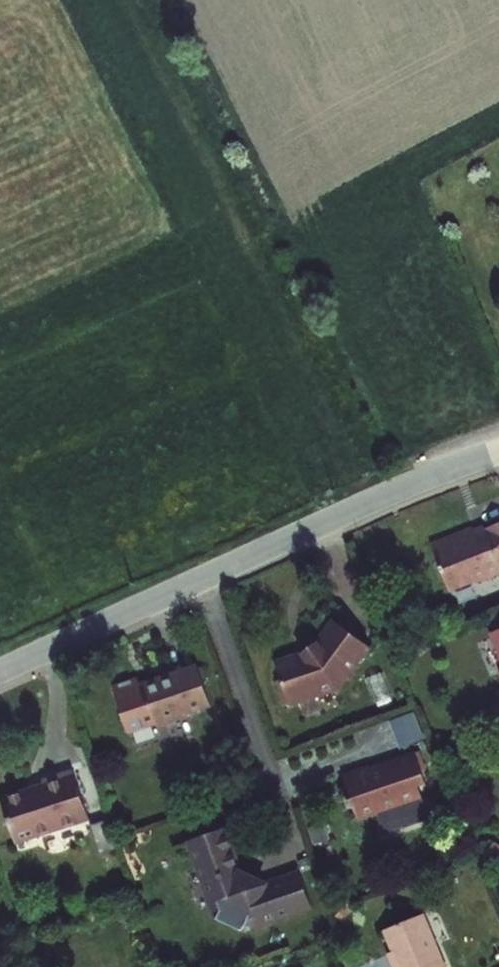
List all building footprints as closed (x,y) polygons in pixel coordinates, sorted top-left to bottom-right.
[(490,532),(491,536),(481,540),(478,530),(436,545),(451,588),(477,578),(480,586),(498,579),(498,529),(490,532)] [(373,645),(337,619),(320,641),(304,652),(279,661),(293,703),(342,687),(373,645)] [(215,705),(200,659),(114,686),(128,732),(215,705)] [(391,720),(402,749),(425,740),(414,711),(391,720)] [(426,780),(418,753),(389,762),(387,757),(343,771),(351,797),(346,799),(349,807),(354,806),(357,815),(376,809),(377,811),(398,804),(398,807),(423,799),(418,783),(426,780)] [(92,817),(77,768),(46,777),(49,783),(50,788),(34,793),(32,787),(5,795),(18,839),(92,817)] [(310,909),(299,875),(266,885),(238,871),(224,827),(188,839),(215,920),(236,933),(240,931),(253,912),(258,925),(310,909)] [(424,912),(386,930),(400,961),(394,963),(396,966),(450,966),(424,912)]
